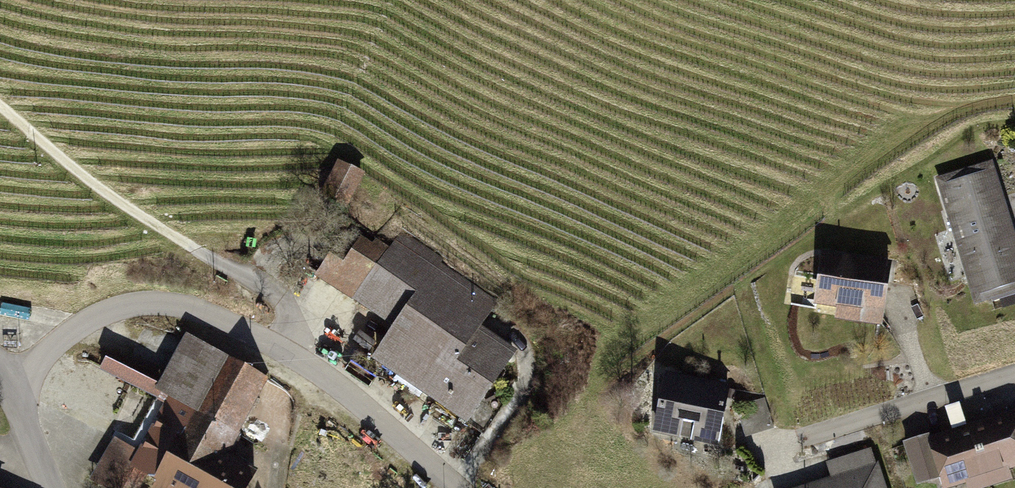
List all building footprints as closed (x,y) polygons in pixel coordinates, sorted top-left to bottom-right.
[(939,180),(977,303),(992,299),(991,297),(1014,290),(1014,239),(990,164),(939,180)] [(361,176),(340,165),(324,196),(345,207),(361,176)] [(398,375),(484,434),(509,395),(492,382),(511,352),(466,321),(474,307),(488,313),(495,303),(437,267),(441,259),(404,236),(392,253),(385,248),(345,238),(319,275),(397,329),(377,359),(399,373),(398,375)] [(889,266),(824,257),(817,301),(882,311),(889,266)] [(266,379),(191,338),(161,393),(173,399),(145,448),(135,468),(172,487),(246,487),(254,473),(223,456),(266,379)] [(728,388),(666,376),(656,427),(660,431),(672,434),(680,429),(681,422),(696,424),(695,433),(699,439),(712,442),(718,439),(728,388)] [(736,407),(745,436),(774,427),(765,398),(736,407)] [(972,429),(986,473),(1014,463),(1014,415),(1013,416),(1014,418),(1000,423),(993,419),(987,422),(986,424),(972,429)] [(111,428),(79,481),(90,487),(122,487),(135,468),(145,448),(111,428)] [(930,436),(905,444),(918,483),(941,476),(945,486),(986,473),(972,429),(959,433),(956,431),(950,434),(947,439),(932,443),(930,436)] [(808,487),(883,487),(871,449),(850,456),(856,473),(808,487)]
